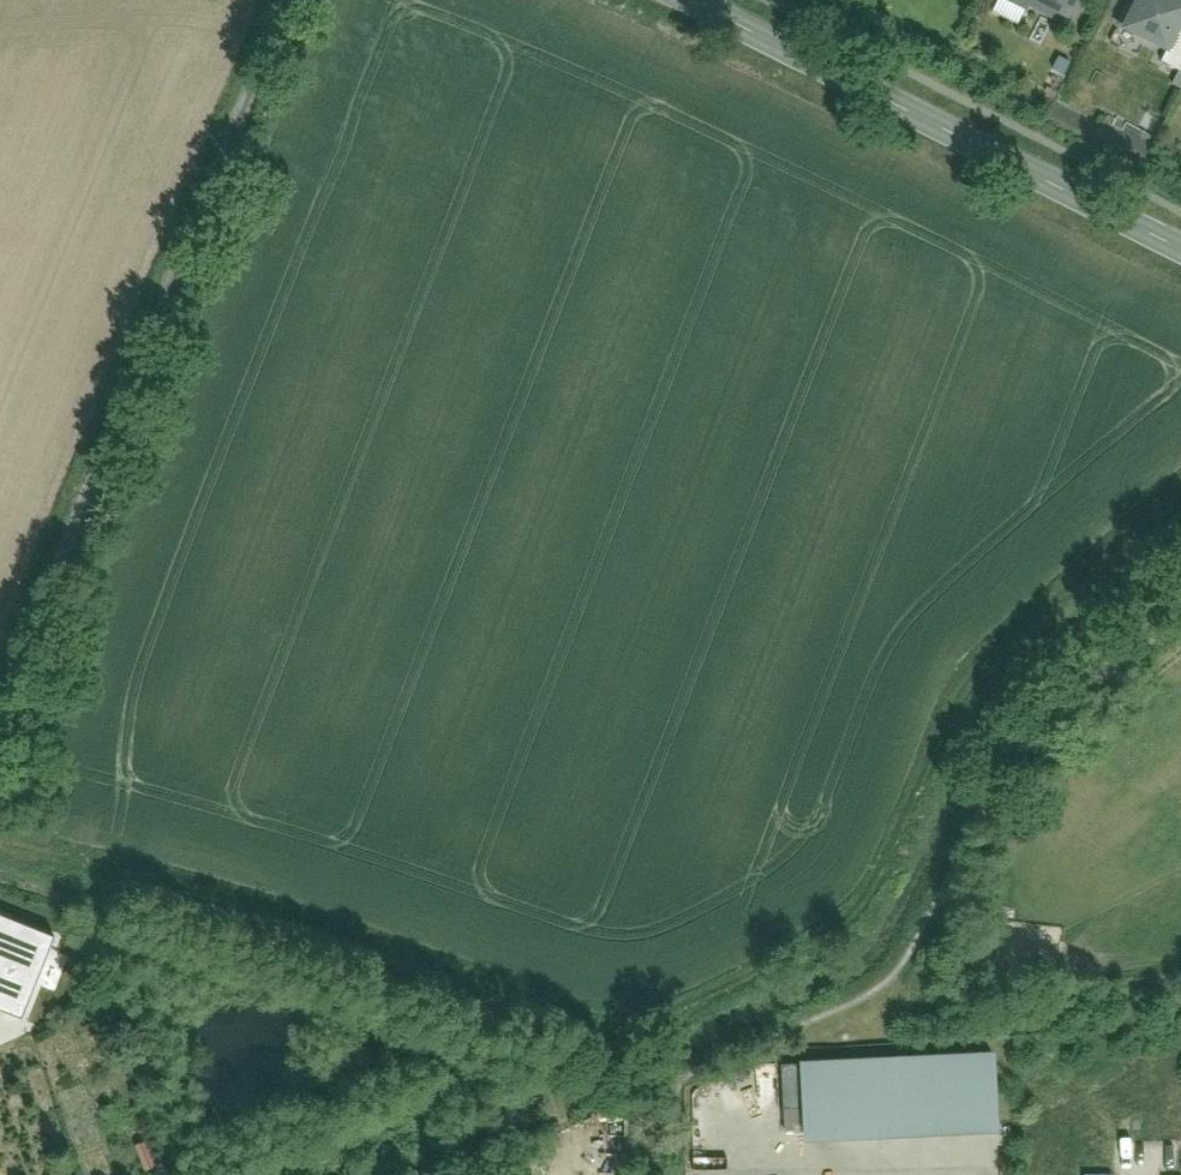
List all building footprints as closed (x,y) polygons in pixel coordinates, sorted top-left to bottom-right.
[(1013,0),(1064,25),(1076,0),(1013,0)] [(1124,37),(1165,57),(1180,24),(1180,13),(1154,0),(1142,0),(1124,37)] [(56,936),(0,915),(0,1010),(24,1019),(56,936)] [(993,1051),(800,1060),(804,1142),(997,1133),(993,1051)]
